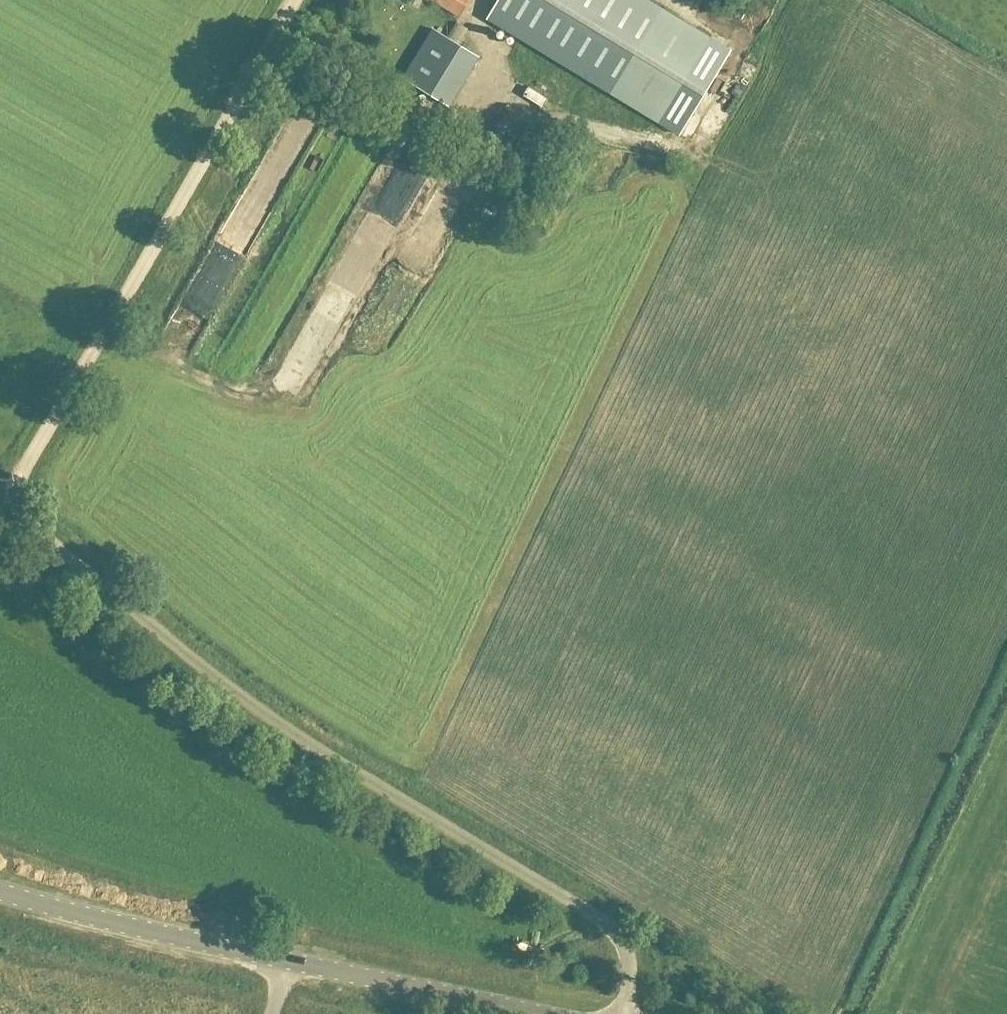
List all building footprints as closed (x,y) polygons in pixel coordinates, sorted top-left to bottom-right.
[(470,0),(429,0),(459,18),(470,0)] [(660,11),(642,0),(497,0),(486,19),(657,124),(708,41),(660,11)] [(449,108),(478,58),(433,30),(403,79),(449,108)] [(402,146),(349,259),(380,274),(433,160),(402,146)] [(264,230),(286,180),(260,169),(238,219),(264,230)] [(256,367),(254,379),(271,381),(273,369),(256,367)] [(58,581),(51,575),(44,584),(51,589),(58,581)]
